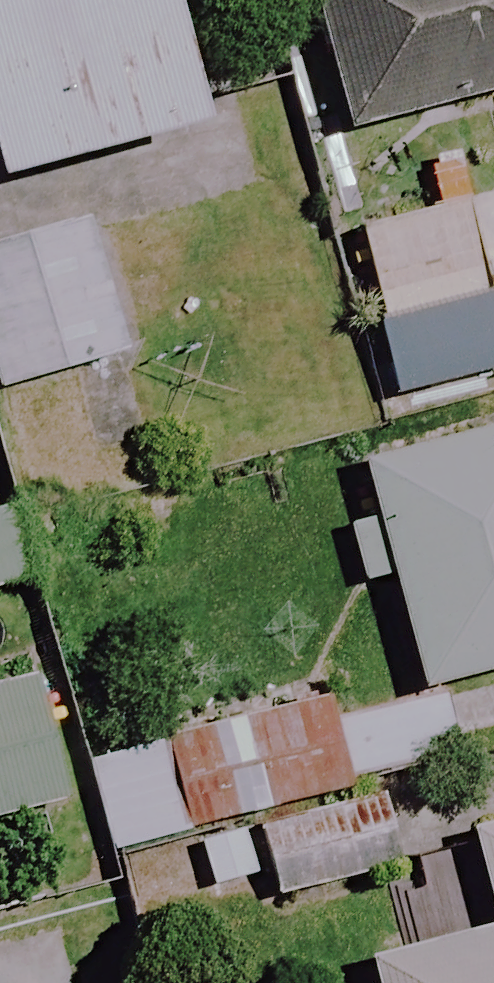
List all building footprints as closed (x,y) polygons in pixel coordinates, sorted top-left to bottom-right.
[(235,120),(210,27),(181,35),(172,0),(0,0),(0,181),(235,120)] [(347,137),(493,98),(493,0),(311,0),(347,137)] [(492,302),(470,208),(363,232),(385,328),(492,302)] [(91,228),(0,253),(0,393),(126,358),(91,228)] [(492,302),(385,328),(373,331),(390,400),(493,375),(493,309),(492,302)] [(362,468),(376,523),(351,529),(366,585),(397,577),(426,690),(493,672),(493,433),(362,468)] [(34,583),(14,508),(0,511),(0,592),(34,583)] [(458,756),(441,697),(337,727),(324,680),(159,728),(190,834),(458,756)] [(36,684),(0,693),(0,816),(65,799),(36,684)] [(190,834),(159,728),(75,752),(106,859),(190,834)] [(407,876),(389,798),(261,828),(279,905),(407,876)] [(473,829),(493,914),(493,824),(473,829)] [(374,967),(378,982),(493,982),(493,937),(374,967)]
